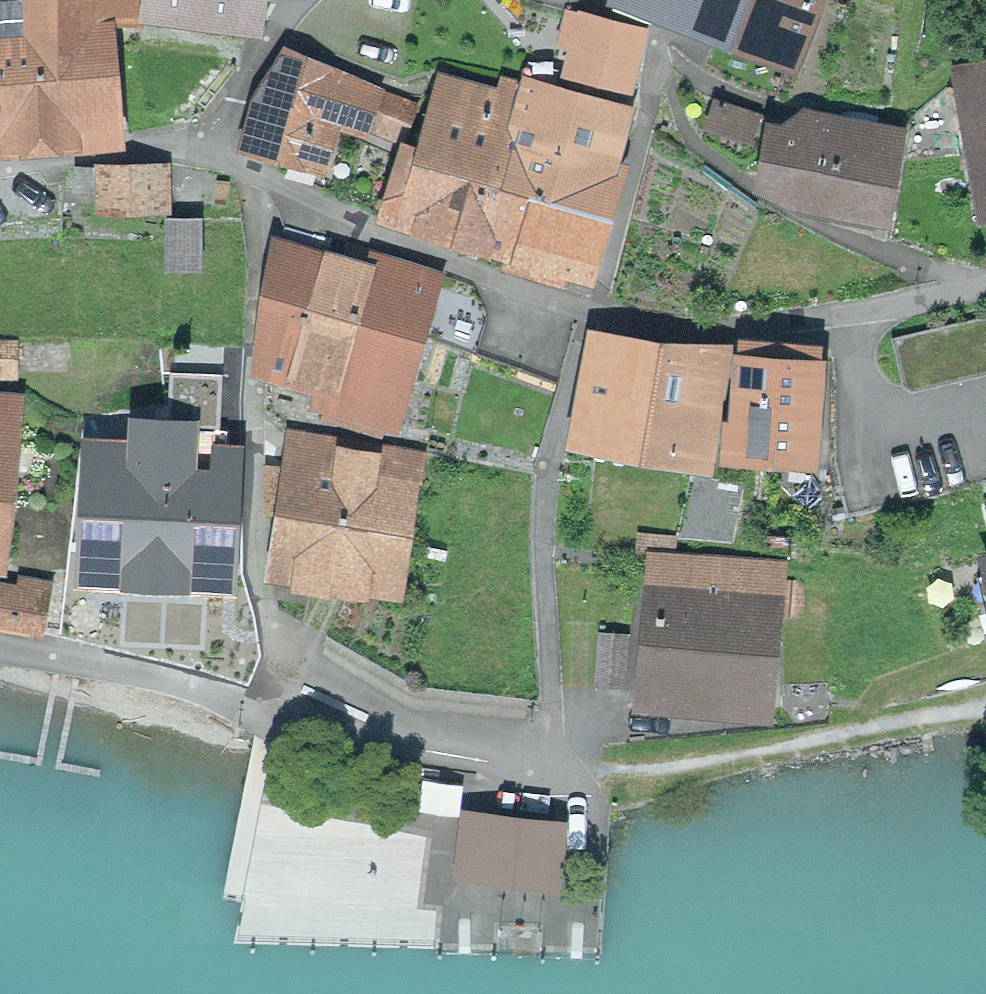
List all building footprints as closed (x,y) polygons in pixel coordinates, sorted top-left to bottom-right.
[(103,137),(99,14),(137,14),(139,0),(0,0),(0,142),(103,137)] [(148,17),(229,28),(231,16),(253,19),(255,0),(151,0),(148,17)] [(700,18),(707,0),(654,0),(700,18)] [(700,18),(792,54),(814,0),(707,0),(700,18)] [(560,41),(580,46),(574,68),(597,74),(603,53),(612,23),(569,11),(560,41)] [(640,31),(612,23),(603,53),(597,75),(625,83),(640,31)] [(258,94),(242,141),(319,166),(334,119),(360,128),(373,88),(286,55),(272,99),(258,94)] [(495,172),(596,203),(623,116),(548,92),(554,74),(528,66),(522,85),(516,104),(495,172)] [(959,71),(983,205),(985,205),(985,66),(959,71)] [(446,84),(426,150),(495,172),(516,104),(522,85),(504,80),(497,100),(446,84)] [(393,134),(405,103),(379,93),(367,124),(393,134)] [(745,139),(754,111),(718,100),(709,128),(745,139)] [(880,210),(888,132),(795,122),(790,136),(777,134),(772,179),(805,186),(802,212),(858,217),(859,208),(880,210)] [(578,259),(596,203),(495,172),(426,150),(423,159),(405,154),(387,210),(512,250),(507,265),(548,278),(556,252),(578,259)] [(162,167),(72,167),(72,191),(105,192),(105,207),(162,207),(162,167)] [(199,218),(167,218),(167,269),(199,269),(199,218)] [(387,420),(420,286),(285,253),(257,366),(325,383),(320,403),(387,420)] [(633,446),(703,458),(718,369),(721,346),(668,342),(665,360),(659,359),(649,357),(633,446)] [(815,350),(740,343),(730,444),(805,451),(815,350)] [(583,437),(633,446),(649,357),(598,349),(583,437)] [(133,470),(89,467),(80,551),(121,553),(120,572),(226,576),(233,432),(136,417),(133,470)] [(420,474),(423,450),(294,433),(289,470),(268,467),(263,506),(284,509),(275,571),(393,586),(409,472),(420,474)] [(753,700),(762,580),(659,572),(649,692),(753,700)] [(48,580),(19,575),(17,587),(0,584),(0,624),(39,631),(48,580)] [(803,581),(775,579),(773,607),(800,609),(803,581)] [(629,633),(598,631),(593,685),(625,687),(629,633)] [(471,825),(467,867),(545,874),(548,832),(471,825)]
